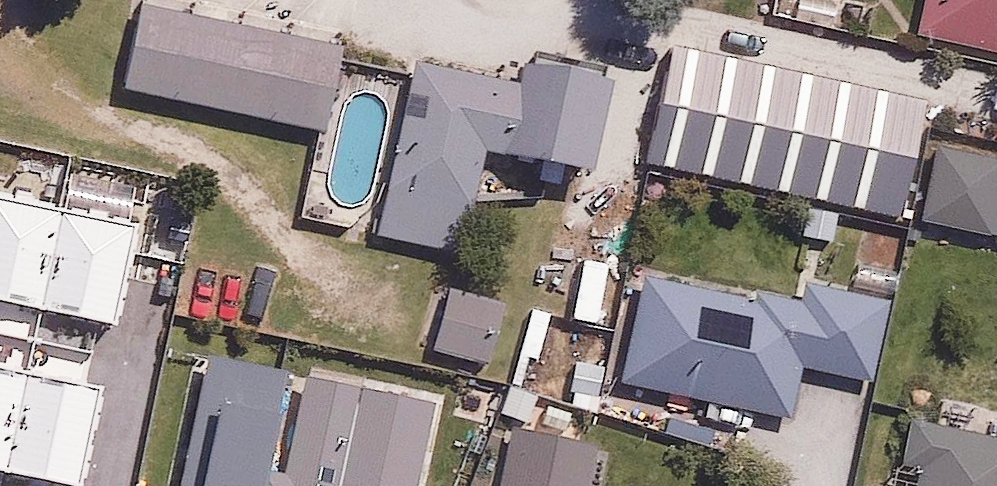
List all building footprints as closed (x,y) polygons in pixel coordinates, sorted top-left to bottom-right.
[(923,23),(996,39),(996,0),(928,0),(923,23)] [(141,3),(122,86),(319,131),(338,48),(141,3)] [(523,77),(420,53),(378,231),(461,250),(485,146),(587,171),(610,74),(528,55),(523,77)] [(935,138),(916,223),(996,240),(996,151),(935,138)] [(0,188),(0,303),(114,327),(137,216),(0,188)] [(798,299),(641,269),(619,385),(792,418),(801,369),(871,383),(886,301),(801,285),(798,299)] [(502,306),(445,294),(433,349),(491,361),(502,306)] [(297,405),(278,485),(418,485),(438,401),(197,345),(164,485),(259,485),(278,400),(297,405)] [(0,364),(0,470),(71,485),(87,485),(108,388),(0,364)] [(925,426),(913,485),(996,485),(996,440),(925,426)] [(595,451),(516,434),(504,485),(588,485),(595,451)]
